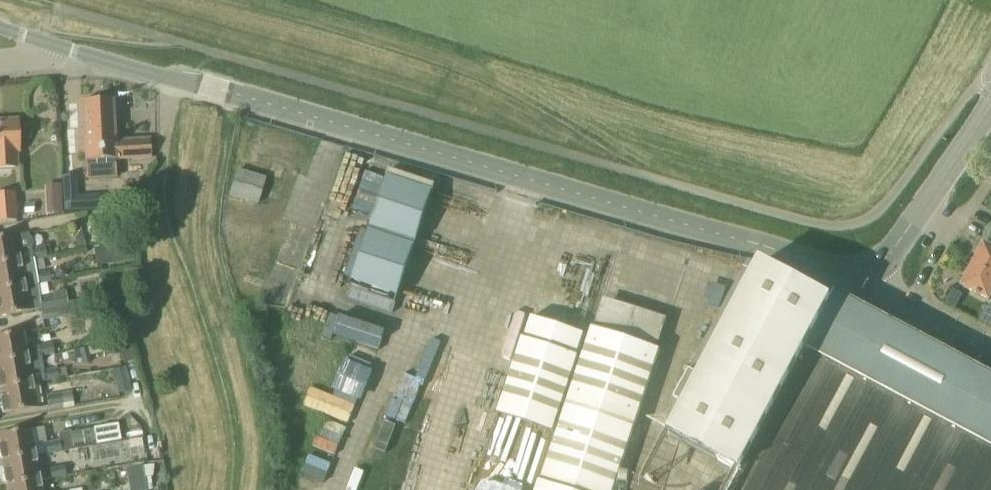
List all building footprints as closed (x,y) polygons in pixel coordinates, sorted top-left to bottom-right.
[(115,141),(113,101),(83,103),(86,162),(151,159),(150,140),(115,141)] [(15,151),(19,151),(18,121),(0,122),(0,168),(16,168),(15,151)] [(119,178),(118,163),(84,165),(85,179),(119,178)] [(258,205),(266,177),(237,168),(228,197),(258,205)] [(408,302),(441,182),(391,169),(388,179),(364,172),(354,209),(376,215),(372,231),(362,229),(349,277),(355,278),(349,298),(390,310),(394,298),(408,302)] [(89,211),(101,210),(100,196),(78,198),(76,176),(62,177),(64,212),(89,211)] [(63,212),(62,183),(47,184),(48,213),(63,212)] [(16,222),(15,195),(0,196),(0,223),(16,222)] [(103,232),(112,228),(109,219),(100,222),(103,232)] [(0,239),(0,265),(33,259),(34,259),(32,248),(34,248),(32,237),(30,238),(29,233),(16,236),(0,239)] [(76,240),(78,250),(87,248),(85,238),(76,240)] [(134,258),(132,244),(95,250),(97,264),(134,258)] [(990,273),(990,248),(983,244),(973,264),(990,273)] [(45,246),(32,248),(34,259),(47,256),(45,246)] [(0,265),(0,290),(25,286),(26,287),(38,285),(36,274),(34,260),(33,259),(0,265)] [(976,366),(944,349),(889,319),(854,301),(836,291),(830,301),(761,264),(749,260),(667,414),(677,420),(669,435),(741,473),(731,489),(990,489),(990,374),(976,366)] [(973,264),(962,286),(989,300),(990,295),(990,273),(973,264)] [(50,272),(37,274),(38,285),(52,282),(50,272)] [(0,290),(0,317),(41,309),(43,309),(41,298),(38,285),(26,287),(25,286),(0,290)] [(41,309),(43,320),(80,313),(78,302),(67,304),(65,291),(53,293),(56,306),(43,309),(41,309)] [(54,296),(41,298),(43,309),(56,306),(54,296)] [(324,332),(381,351),(388,331),(331,311),(324,332)] [(660,351),(592,329),(541,482),(540,482),(537,489),(614,489),(660,351)] [(0,337),(0,364),(28,359),(40,357),(38,347),(27,349),(24,333),(0,337)] [(40,357),(54,355),(52,343),(38,345),(40,356),(40,357)] [(89,348),(91,356),(103,353),(101,345),(89,348)] [(89,348),(80,350),(84,363),(92,361),(91,356),(89,348)] [(0,364),(0,389),(33,384),(28,359),(0,364)] [(362,405),(375,370),(349,360),(336,395),(362,405)] [(125,367),(108,370),(110,383),(117,381),(120,394),(130,392),(125,367)] [(59,379),(57,369),(43,372),(45,381),(59,379)] [(0,389),(0,395),(4,415),(37,409),(33,384),(0,389)] [(562,404),(509,387),(483,463),(482,462),(473,489),(535,489),(538,480),(537,480),(562,404)] [(47,397),(49,406),(73,402),(71,392),(47,397)] [(70,431),(59,433),(60,441),(62,451),(73,449),(96,444),(93,427),(70,432),(70,431)] [(36,456),(31,430),(0,436),(0,451),(2,462),(36,456)] [(46,444),(48,454),(62,451),(60,441),(46,444)] [(36,456),(2,462),(7,487),(40,480),(53,478),(51,468),(38,470),(36,456)] [(77,463),(51,468),(53,478),(79,474),(77,463)] [(142,466),(127,469),(130,489),(146,489),(142,466)] [(7,487),(7,489),(42,489),(40,480),(7,487)]
